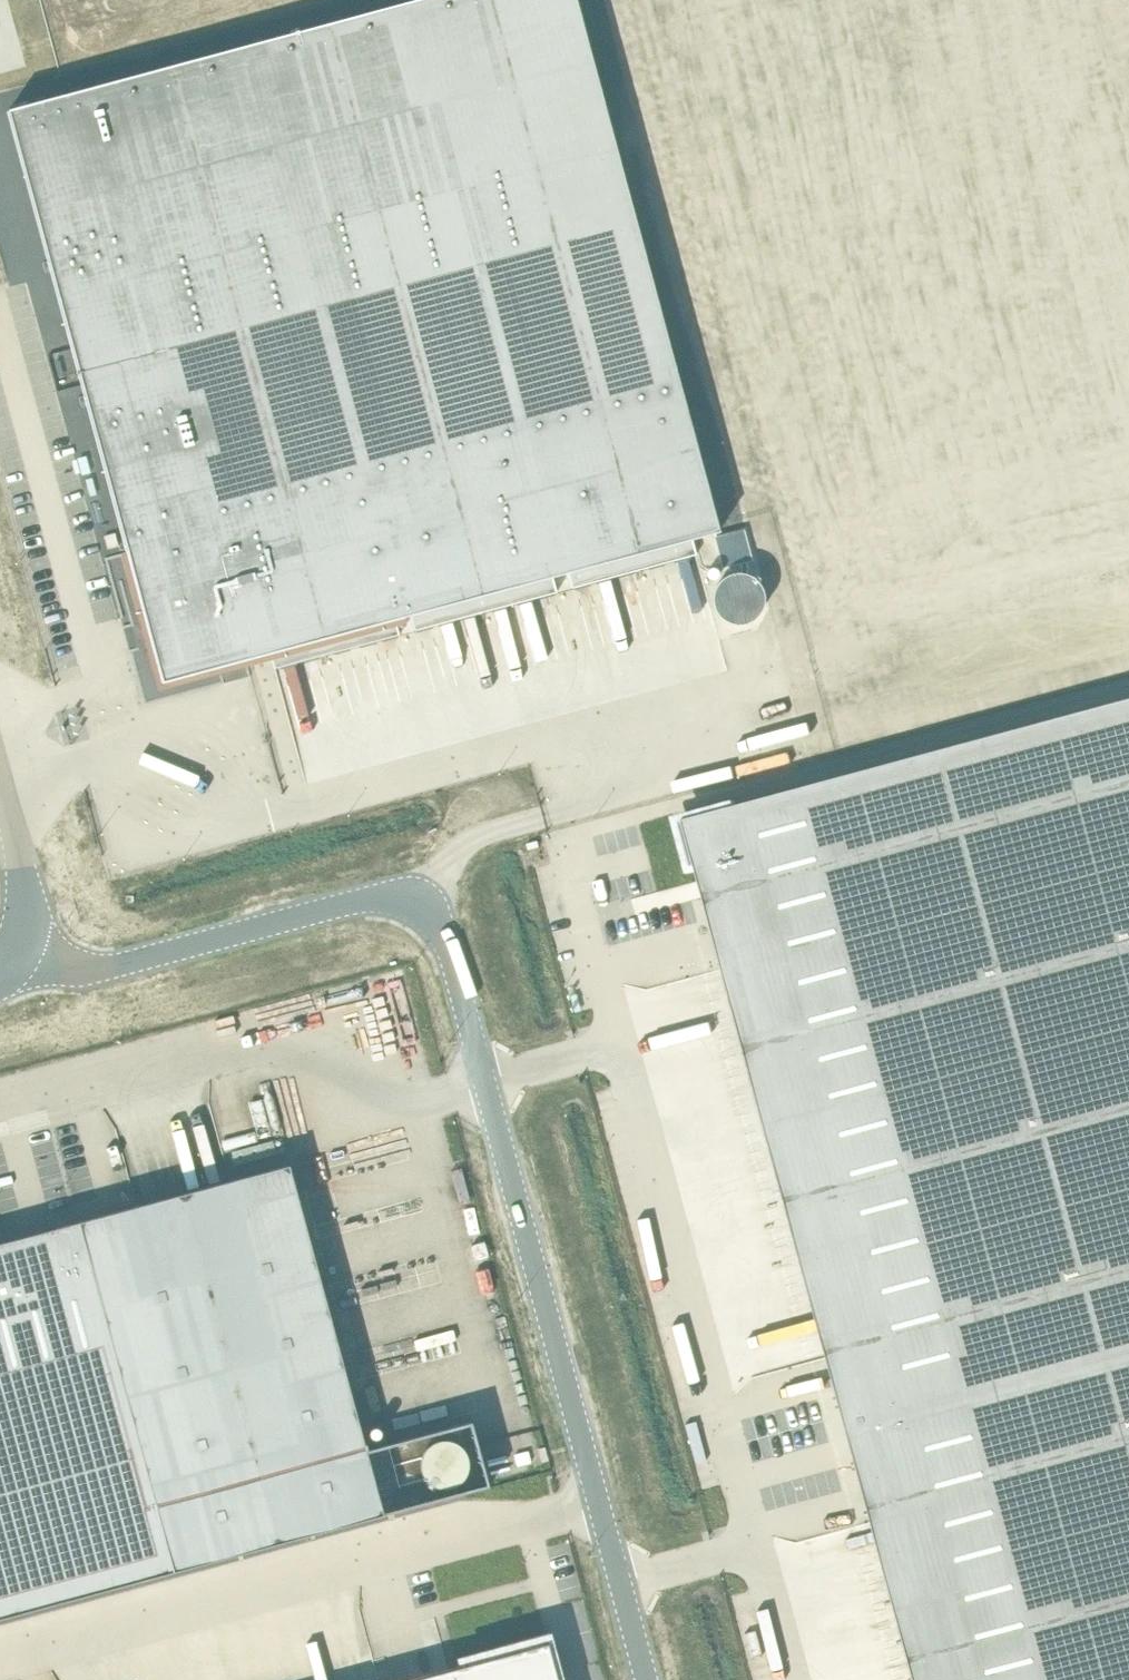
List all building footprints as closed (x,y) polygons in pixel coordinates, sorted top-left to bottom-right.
[(146,627),(140,628),(143,642),(150,641),(161,683),(270,654),(274,669),(399,635),(395,620),(410,616),(414,631),(556,593),(552,578),(568,574),(572,588),(696,555),(692,540),(717,533),(717,532),(718,532),(717,529),(716,530),(573,0),(421,0),(7,112),(146,627)] [(744,530),(714,538),(722,569),(752,561),(744,530)] [(721,619),(722,621),(726,623),(728,624),(730,625),(734,625),(739,626),(743,625),(745,624),(749,623),(751,622),(755,619),(756,618),(759,614),(761,610),(762,608),(763,604),(763,599),(763,597),(762,593),(761,589),(760,587),(757,583),(756,582),(752,579),(750,578),(748,576),(744,575),(740,574),(735,574),(733,575),(728,576),(726,577),(722,579),(721,581),(719,582),(716,586),(715,588),(713,592),(712,596),(712,599),(712,603),(712,606),(713,608),(715,612),(717,616),(721,619)] [(681,821),(693,866),(696,865),(843,1407),(1128,1330),(1128,699),(731,807),(681,821)] [(383,1515),(365,1450),(289,1165),(0,1243),(0,1619),(383,1515)] [(843,1407),(849,1430),(917,1679),(1128,1679),(1128,1330),(843,1407)] [(545,1640),(463,1662),(465,1667),(416,1679),(556,1679),(545,1640)]
